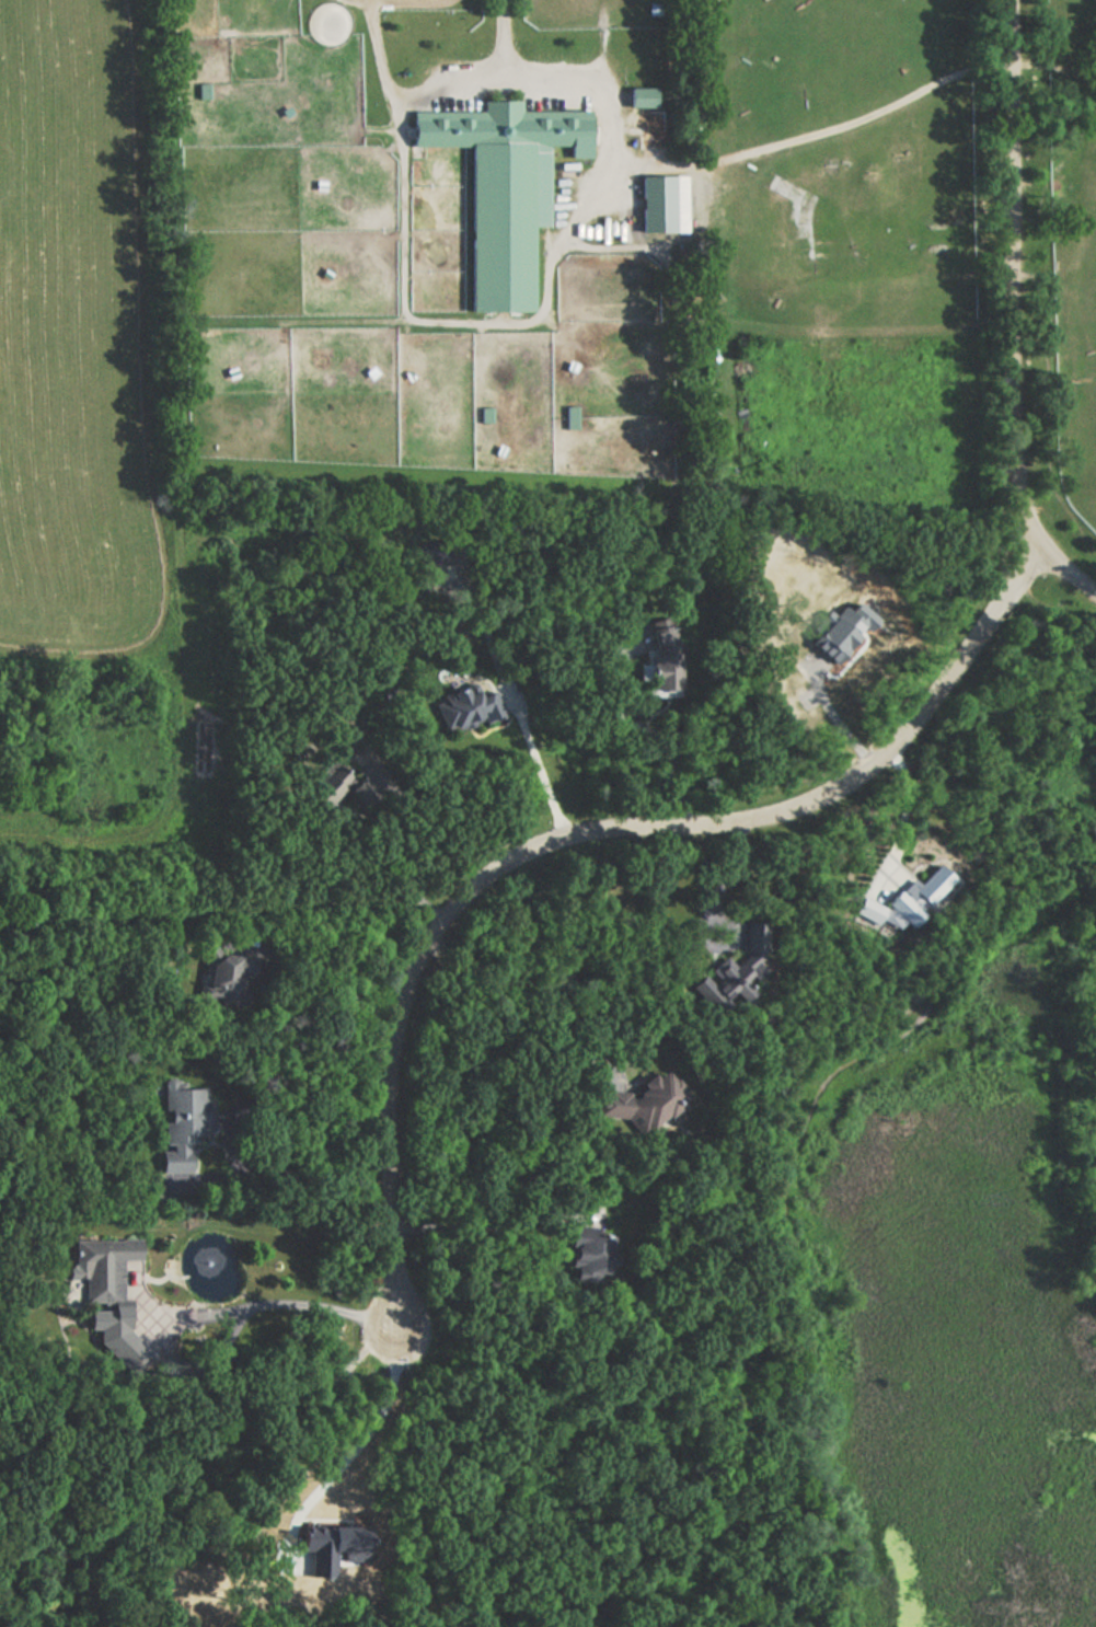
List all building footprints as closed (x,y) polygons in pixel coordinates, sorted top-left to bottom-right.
[(654,88),(628,88),(628,107),(654,107),(654,88)] [(470,312),(533,312),(532,227),(550,227),(549,147),(568,147),(568,158),(589,158),(589,111),(521,112),(521,100),(481,101),(481,111),(410,112),(411,147),(468,146),(470,312)] [(639,176),(640,226),(673,225),(672,176),(639,176)] [(566,429),(575,429),(575,406),(566,406),(566,429)] [(663,652),(653,652),(653,694),(684,694),(684,635),(663,635),(663,652)] [(501,718),(487,677),(432,696),(446,737),(501,718)] [(321,812),(341,791),(325,775),(304,795),(321,812)] [(718,1015),(756,986),(756,978),(766,970),(769,923),(748,922),(746,956),(741,960),(725,959),(693,984),(718,1015)] [(209,951),(203,997),(249,1003),(255,956),(209,951)] [(627,1121),(660,1135),(681,1087),(648,1073),(627,1121)] [(164,1088),(164,1144),(193,1144),(193,1135),(207,1135),(208,1088),(164,1088)] [(569,1287),(612,1290),(616,1234),(572,1231),(569,1287)] [(124,1262),(139,1261),(139,1239),(78,1241),(80,1304),(111,1303),(111,1314),(125,1314),(124,1262)]
